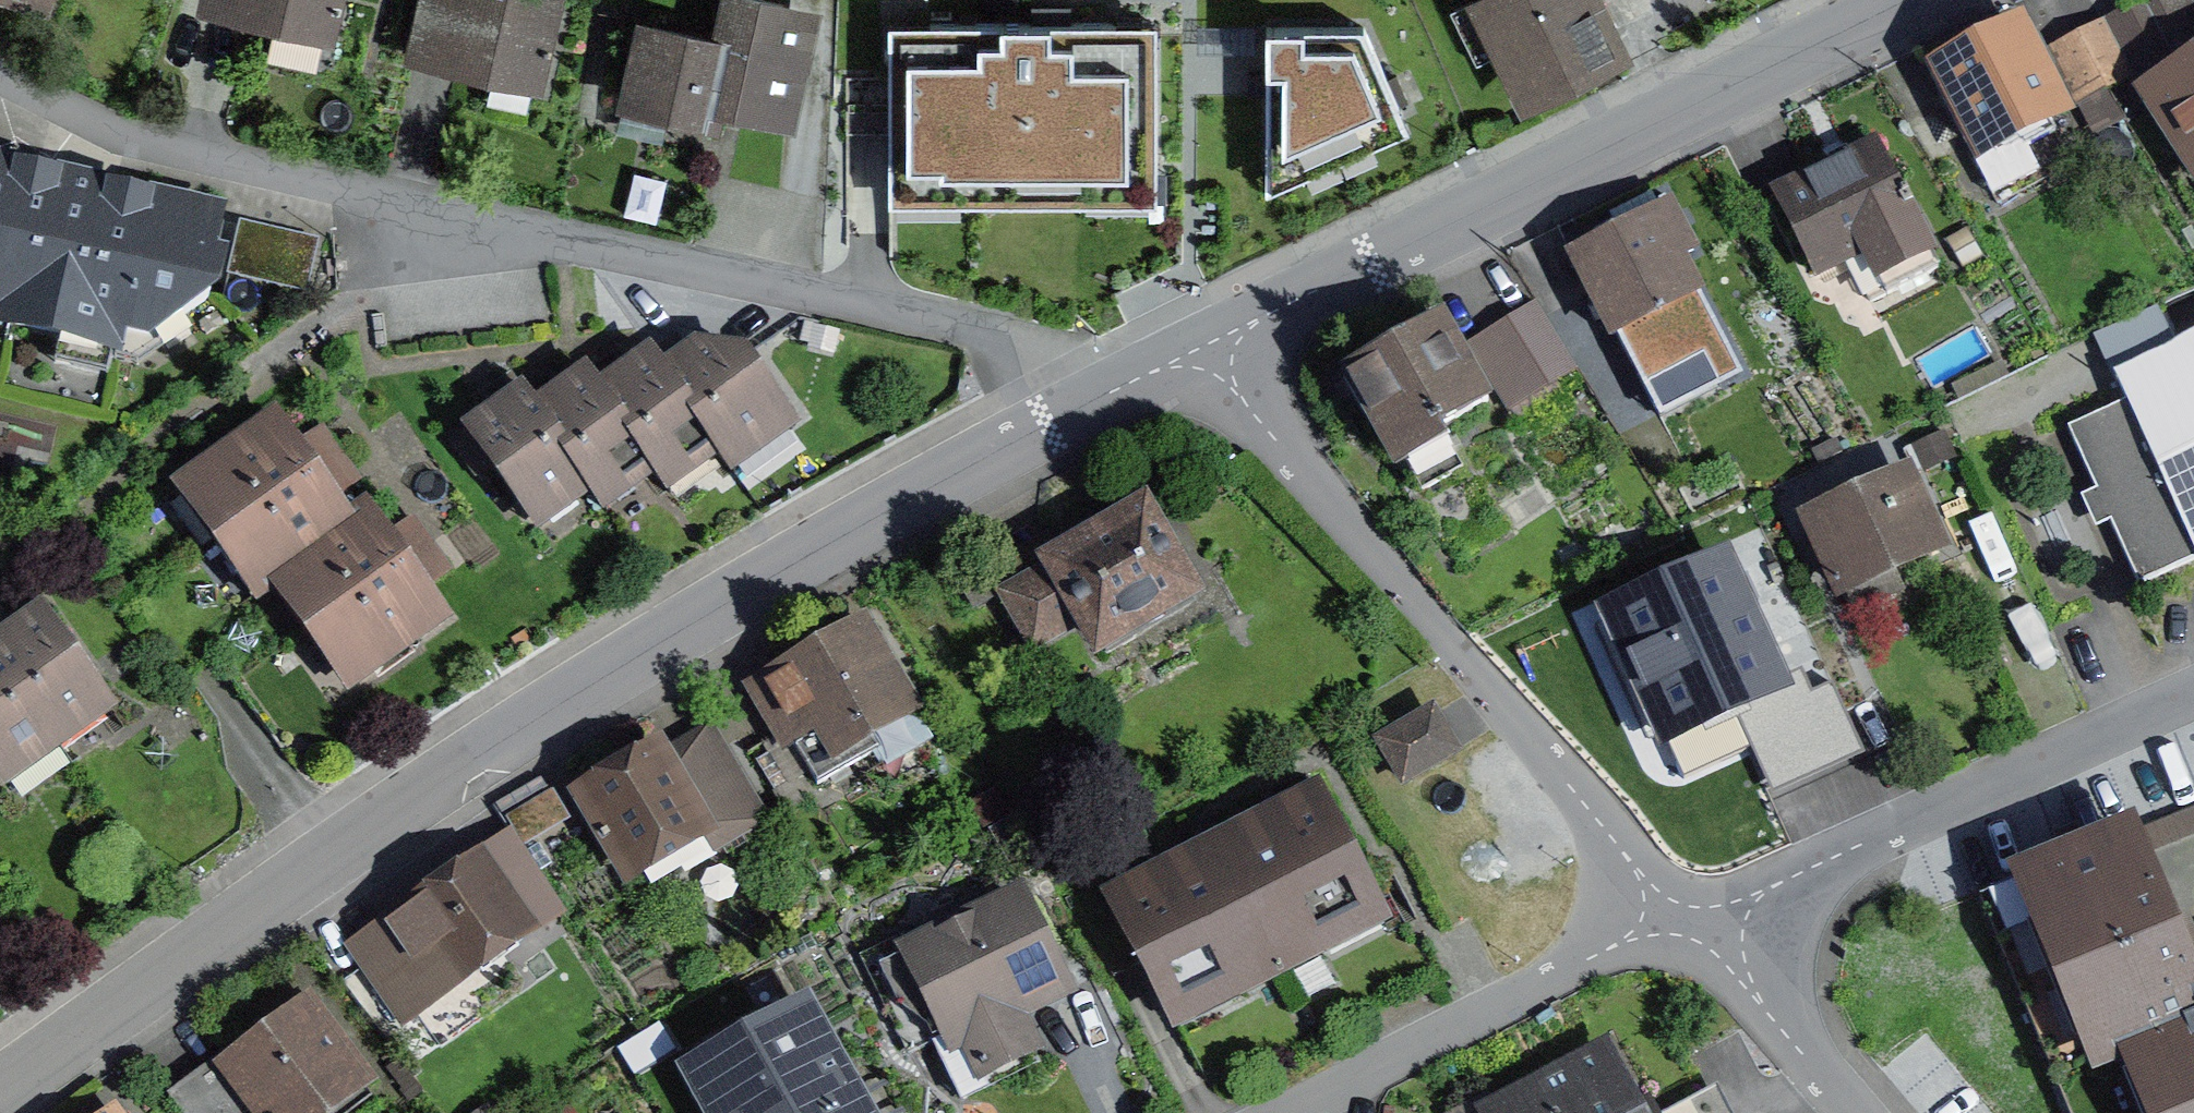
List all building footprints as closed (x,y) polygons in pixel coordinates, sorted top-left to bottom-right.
[(38,18),(43,0),(0,0),(0,8),(38,18)] [(341,0),(190,0),(187,12),(330,45),(341,0)] [(555,0),(418,0),(401,66),(530,98),(555,0)] [(784,126),(809,18),(731,0),(715,0),(706,37),(622,18),(600,112),(695,134),(701,107),(784,126)] [(1618,57),(1589,0),(1499,0),(1486,7),(1528,90),(1580,64),(1584,74),(1618,57)] [(2019,19),(1919,71),(1972,175),(2073,124),(2019,19)] [(1157,26),(888,26),(888,207),(1157,207),(1157,26)] [(1365,28),(1266,28),(1266,198),(1411,134),(1365,28)] [(2193,208),(2193,55),(2124,101),(2193,208)] [(1882,146),(1771,194),(1808,278),(1858,256),(1872,287),(1932,261),(1882,146)] [(225,214),(0,166),(0,333),(133,361),(207,301),(225,214)] [(1668,213),(1555,261),(1592,344),(1704,296),(1668,213)] [(321,243),(239,226),(227,283),(309,301),(321,243)] [(1475,332),(1510,409),(1581,376),(1546,300),(1475,332)] [(1440,319),(1331,377),(1381,469),(1490,411),(1440,319)] [(2069,438),(2098,500),(2079,508),(2094,540),(2115,530),(2142,590),(2193,567),(2193,346),(2113,382),(2127,412),(2069,438)] [(699,349),(670,376),(726,459),(748,487),(806,440),(754,362),(699,349)] [(668,500),(726,459),(670,376),(657,357),(610,394),(654,483),(668,500)] [(598,520),(654,483),(610,394),(589,367),(536,407),(580,503),(598,520)] [(522,541),(580,503),(536,407),(521,386),(451,436),(522,541)] [(159,488),(198,545),(312,467),(275,411),(159,488)] [(244,615),(269,599),(343,513),(312,467),(198,545),(244,615)] [(1903,469),(1786,521),(1824,606),(1942,555),(1903,469)] [(269,599),(295,639),(400,564),(358,502),(343,513),(269,599)] [(1085,664),(1196,609),(1142,502),(993,576),(1032,653),(1070,633),(1085,664)] [(443,629),(400,564),(295,639),(336,700),(443,629)] [(58,753),(112,716),(38,606),(0,632),(0,668),(58,753)] [(1772,737),(1810,720),(1763,616),(1611,684),(1657,788),(1772,737)] [(869,624),(750,683),(785,754),(819,737),(831,761),(917,718),(869,624)] [(0,668),(0,789),(1,791),(58,753),(0,668)] [(1876,709),(1851,721),(1878,780),(1903,768),(1876,709)] [(1431,710),(1366,744),(1394,798),(1460,763),(1431,710)] [(1849,793),(1878,780),(1851,721),(1822,734),(1849,793)] [(708,727),(571,796),(619,892),(756,823),(708,727)] [(551,780),(508,806),(530,843),(574,817),(551,780)] [(1316,782),(1098,893),(1176,1044),(1394,933),(1316,782)] [(2183,965),(2128,824),(2001,873),(2083,1083),(2112,1071),(2128,1112),(2193,1112),(2193,960),(2183,965)] [(486,854),(344,944),(402,1036),(544,946),(486,854)] [(1021,897),(890,956),(956,1102),(1034,1068),(1014,1024),(1068,1001),(1021,897)] [(373,1093),(302,999),(209,1069),(242,1112),(346,1112),(373,1093)] [(676,1076),(695,1112),(866,1112),(814,1008),(676,1076)] [(1481,1112),(1646,1112),(1647,1112),(1605,1038),(1479,1109),(1481,1112)]
